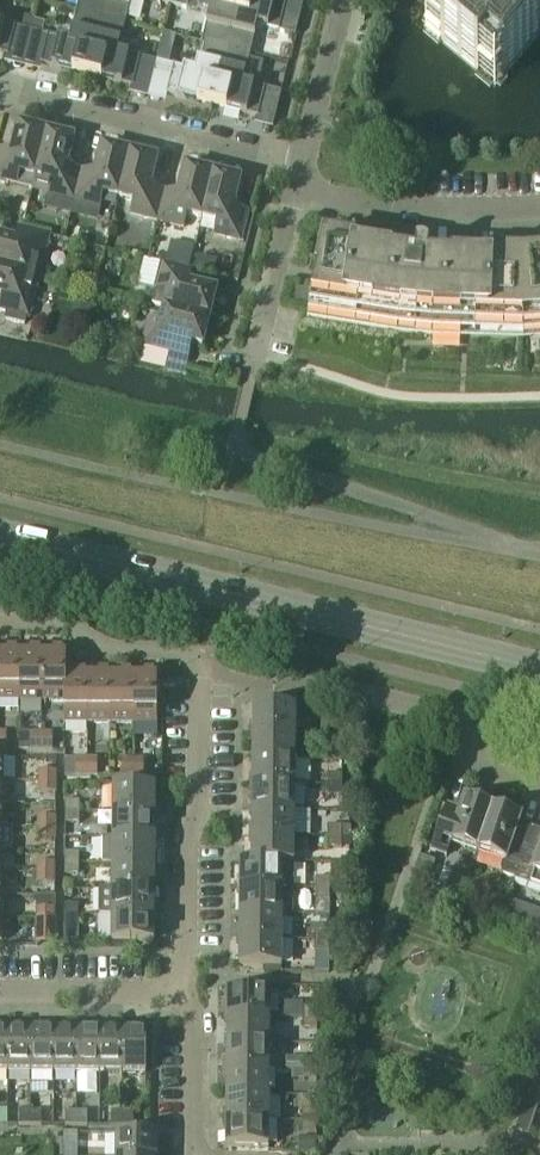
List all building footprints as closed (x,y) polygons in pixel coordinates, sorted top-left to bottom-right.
[(105,0),(79,0),(76,12),(100,18),(105,0)] [(100,18),(125,24),(131,0),(105,0),(100,18)] [(238,0),(188,0),(186,9),(208,15),(201,43),(225,49),(238,0)] [(286,2),(276,0),(238,0),(225,49),(250,55),(257,27),(279,32),(286,2)] [(424,26),(495,86),(539,32),(539,0),(445,0),(424,26)] [(31,31),(27,47),(43,51),(40,65),(42,65),(86,76),(100,18),(76,12),(69,40),(41,33),(44,22),(34,20),(31,31)] [(6,56),(8,57),(11,43),(27,47),(31,31),(34,20),(23,17),(21,28),(0,23),(0,55),(6,56)] [(140,58),(118,52),(125,24),(100,18),(86,76),(133,87),(140,58)] [(211,107),(225,49),(201,43),(194,71),(172,66),(165,96),(211,107)] [(265,89),(243,84),(250,55),(225,49),(211,107),(258,118),(265,89)] [(349,120),(335,117),(331,131),(345,134),(349,120)] [(46,133),(18,127),(12,153),(0,150),(0,182),(17,187),(20,174),(35,178),(46,133)] [(81,170),(67,167),(73,140),(46,133),(35,178),(49,181),(46,194),(73,201),(81,170)] [(118,198),(129,154),(101,147),(95,174),(81,170),(73,201),(100,207),(103,195),(118,198)] [(164,191),(150,187),(157,161),(129,154),(118,198),(133,202),(130,215),(157,221),(164,191)] [(201,219),(212,175),(185,168),(178,194),(164,191),(157,221),(183,228),(186,215),(201,219)] [(247,211),(233,208),(240,182),(212,175),(201,219),(216,223),(213,235),(240,242),(247,211)] [(49,236),(18,228),(15,242),(0,238),(0,268),(39,277),(49,236)] [(357,326),(369,249),(369,248),(355,246),(356,240),(353,239),(352,245),(324,241),(306,319),(308,319),(308,318),(357,326)] [(414,334),(422,256),(410,255),(369,249),(357,326),(397,333),(414,334)] [(518,334),(521,260),(493,259),(494,253),(490,253),(490,259),(471,258),(469,333),(518,334)] [(469,333),(471,258),(447,257),(447,258),(435,257),(422,256),(414,334),(433,336),(433,331),(469,333)] [(521,260),(518,334),(523,334),(539,333),(539,258),(521,260)] [(215,291),(189,285),(193,271),(162,263),(155,290),(168,293),(164,308),(209,319),(215,291)] [(39,277),(0,268),(0,312),(6,313),(5,320),(24,325),(26,318),(28,319),(39,277)] [(100,278),(98,288),(108,291),(111,280),(100,278)] [(202,347),(209,319),(164,308),(163,312),(150,320),(148,320),(142,347),(187,358),(190,344),(202,347)] [(19,649),(0,649),(0,701),(19,701),(19,649)] [(42,702),(42,649),(19,649),(19,701),(42,702)] [(65,702),(65,671),(66,671),(66,650),(42,649),(42,702),(63,702),(65,702)] [(88,672),(66,671),(65,671),(65,702),(63,702),(63,723),(87,724),(88,672)] [(110,724),(111,672),(88,672),(87,724),(110,724)] [(133,724),(134,672),(111,672),(110,724),(133,724)] [(157,724),(157,672),(134,672),(133,724),(157,724)] [(295,734),(296,707),(253,707),(253,733),(295,734)] [(343,735),(343,723),(329,723),(329,734),(343,735)] [(41,750),(41,733),(31,733),(30,737),(18,737),(18,750),(41,750)] [(52,751),(52,733),(41,733),(41,750),(52,751)] [(295,760),(295,734),(253,733),(252,759),(295,760)] [(343,745),(343,735),(329,734),(329,745),(343,745)] [(87,776),(87,759),(77,759),(76,776),(87,776)] [(98,776),(98,759),(87,759),(87,776),(98,776)] [(133,777),(133,759),(123,759),(122,776),(133,777)] [(144,777),(144,759),(133,759),(133,777),(144,777)] [(307,786),(307,760),(295,760),(252,759),(252,785),(295,786),(307,786)] [(55,782),(55,771),(38,771),(38,782),(55,782)] [(342,786),(342,775),(328,775),(328,786),(342,786)] [(55,793),(55,782),(38,782),(38,793),(55,793)] [(155,813),(155,786),(113,785),(112,813),(155,813)] [(294,811),(295,786),(252,785),(252,811),(294,811)] [(342,797),(342,786),(328,786),(328,797),(342,797)] [(477,854),(493,809),(465,799),(461,811),(446,806),(431,851),(447,857),(451,845),(477,854)] [(79,812),(79,801),(65,801),(65,812),(79,812)] [(515,880),(531,836),(517,831),(521,818),(493,809),(477,854),(504,863),(500,875),(515,880)] [(294,837),(294,811),(252,811),(251,837),(294,837)] [(79,823),(79,812),(65,812),(65,823),(79,823)] [(155,839),(155,813),(112,813),(112,838),(155,839)] [(55,828),(55,817),(38,817),(38,828),(55,828)] [(2,827),(0,827),(0,850),(2,850),(11,851),(12,827),(2,827)] [(341,838),(342,827),(328,827),(328,838),(341,838)] [(55,839),(55,828),(38,828),(38,839),(55,839)] [(531,836),(515,880),(539,889),(539,839),(531,836)] [(294,864),(294,837),(251,837),(251,862),(251,863),(282,863),(282,864),(294,864)] [(154,865),(155,839),(112,838),(103,838),(102,864),(112,864),(154,865)] [(341,849),(341,838),(328,838),(327,849),(341,849)] [(79,864),(79,853),(64,852),(64,864),(79,864)] [(293,889),(294,864),(282,864),(282,863),(251,863),(251,862),(239,862),(239,889),(282,889),(293,889)] [(54,874),(54,863),(37,863),(37,874),(54,874)] [(78,875),(79,864),(64,864),(64,874),(78,875)] [(154,890),(154,865),(112,864),(111,890),(154,890)] [(54,884),(54,874),(37,874),(37,884),(54,884)] [(329,890),(329,879),(315,879),(315,890),(329,890)] [(281,915),(282,889),(239,889),(239,915),(281,915)] [(154,916),(154,890),(111,890),(99,890),(99,915),(111,916),(154,916)] [(329,900),(329,890),(315,890),(315,900),(329,900)] [(507,901),(502,914),(515,920),(518,913),(511,902),(507,901)] [(78,915),(78,904),(64,904),(64,915),(78,915)] [(54,920),(54,908),(37,908),(37,920),(54,920)] [(78,926),(78,915),(64,915),(63,926),(78,926)] [(281,941),(281,915),(239,915),(238,940),(281,941)] [(153,942),(154,916),(111,916),(111,942),(153,942)] [(54,930),(54,920),(37,920),(37,930),(54,930)] [(328,941),(328,931),(315,931),(315,941),(328,941)] [(281,967),(281,941),(238,940),(238,967),(281,967)] [(328,952),(328,941),(315,941),(314,952),(328,952)] [(269,1018),(269,991),(227,991),(226,1018),(269,1018)] [(316,1018),(317,1008),(302,1008),(302,1018),(316,1018)] [(269,1043),(269,1018),(226,1018),(226,1043),(269,1043)] [(316,1029),(316,1018),(302,1018),(302,1029),(316,1029)] [(30,1073),(31,1031),(8,1030),(7,1073),(30,1073)] [(53,1074),(53,1031),(31,1031),(30,1073),(53,1074)] [(76,1074),(77,1031),(53,1031),(53,1074),(76,1074)] [(99,1074),(99,1031),(77,1031),(76,1074),(99,1074)] [(122,1075),(122,1032),(99,1031),(99,1074),(122,1075)] [(145,1075),(146,1032),(122,1032),(122,1075),(145,1075)] [(269,1069),(269,1043),(226,1043),(226,1069),(269,1069)] [(316,1070),(316,1059),(302,1059),(302,1070),(316,1070)] [(268,1095),(269,1069),(226,1069),(226,1095),(268,1095)] [(316,1081),(316,1070),(302,1070),(302,1080),(316,1081)] [(534,1106),(539,1093),(529,1090),(525,1103),(534,1106)] [(268,1121),(268,1095),(226,1095),(225,1120),(268,1121)] [(529,1121),(534,1106),(525,1103),(520,1117),(529,1121)] [(30,1125),(30,1111),(7,1111),(7,1124),(19,1124),(19,1125),(30,1125)] [(41,1125),(41,1111),(30,1111),(30,1125),(41,1125)] [(76,1125),(76,1111),(65,1111),(64,1125),(76,1125)] [(86,1126),(86,1112),(76,1111),(76,1125),(86,1126)] [(315,1121),(315,1111),(302,1111),(302,1121),(315,1121)] [(121,1126),(122,1112),(111,1112),(111,1126),(121,1126)] [(132,1127),(132,1112),(122,1112),(121,1126),(132,1127)] [(268,1147),(268,1121),(225,1120),(225,1147),(268,1147)] [(315,1132),(315,1121),(302,1121),(301,1132),(315,1132)] [(157,1135),(116,1135),(115,1154),(157,1154),(157,1135)] [(315,1138),(298,1138),(298,1152),(315,1152),(315,1138)] [(77,1147),(63,1147),(63,1154),(77,1154),(77,1147)]
